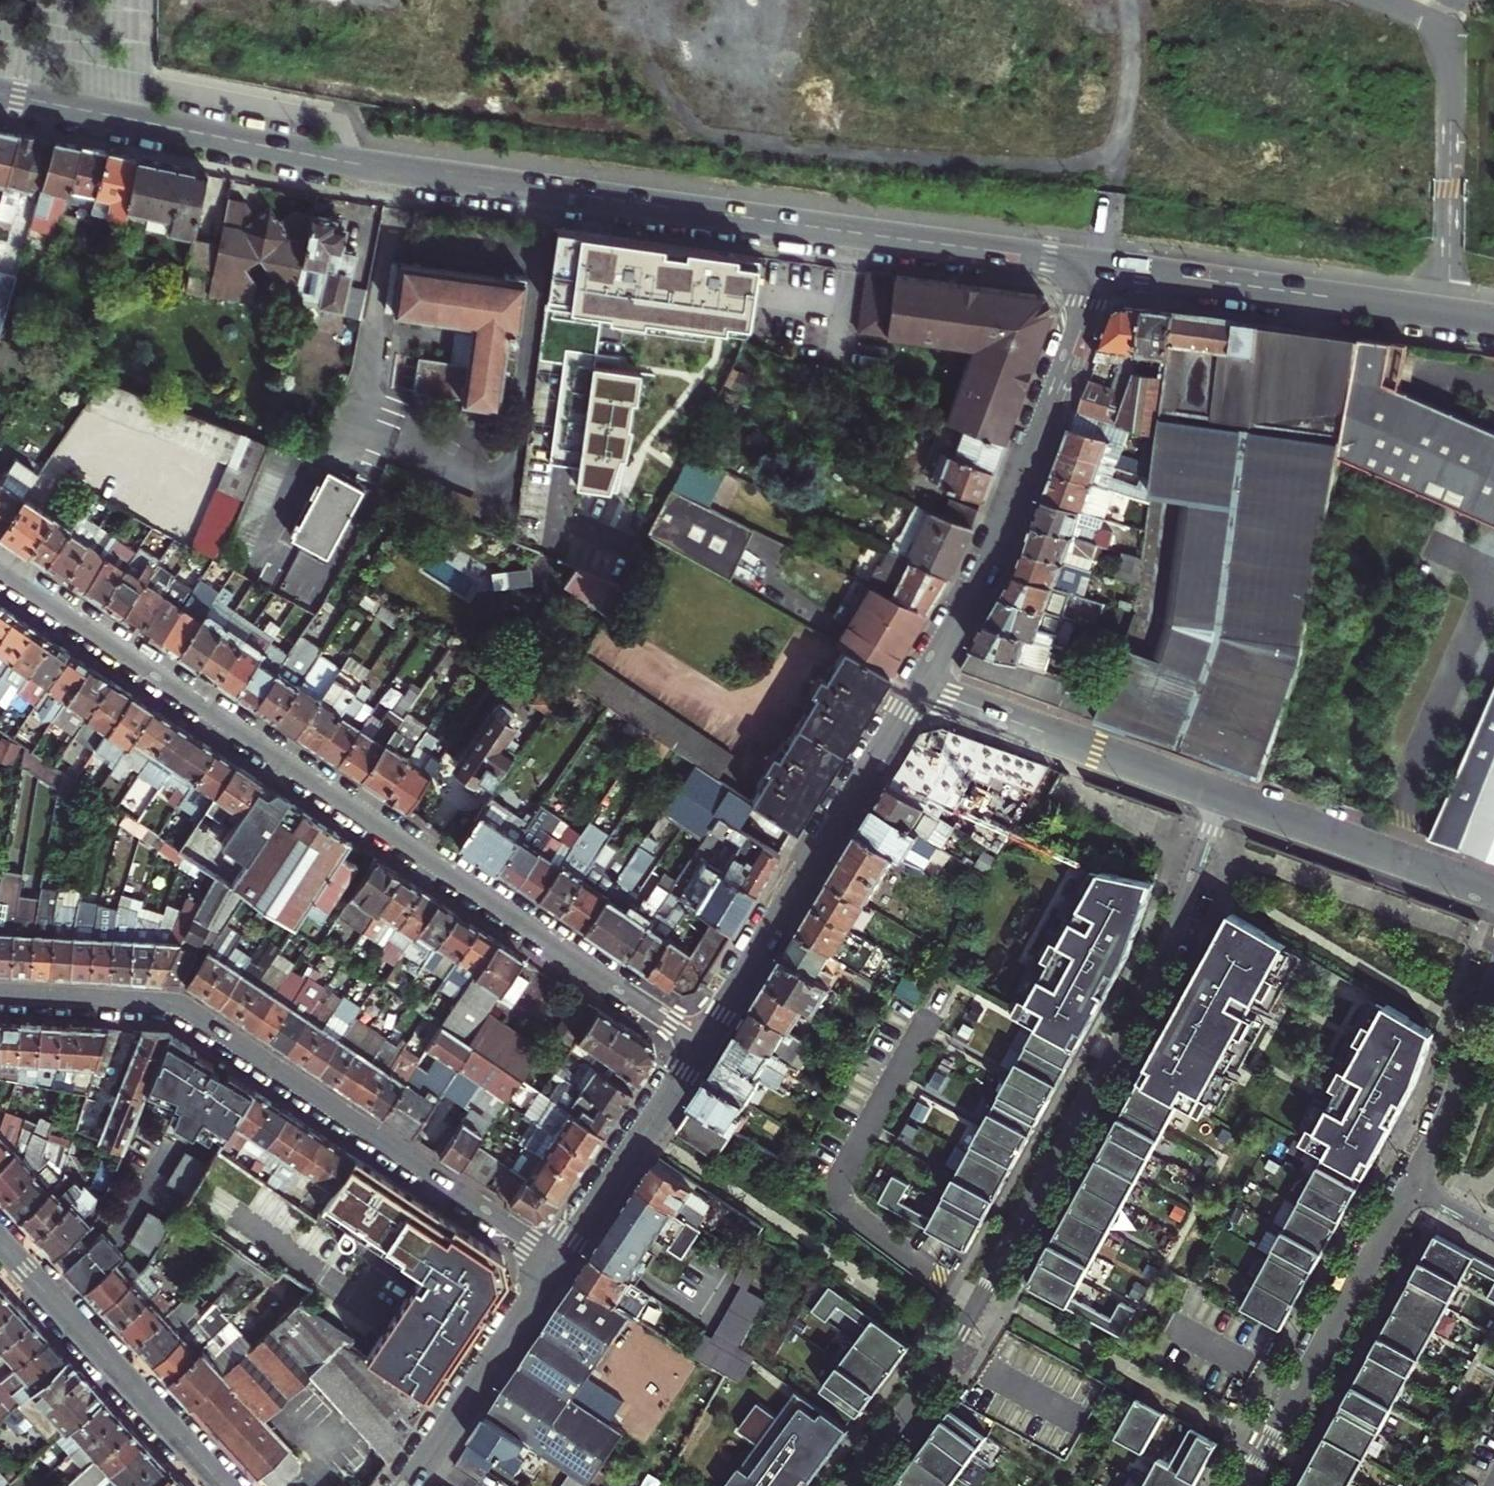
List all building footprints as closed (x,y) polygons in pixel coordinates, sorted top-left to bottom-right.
[(20,132),(6,130),(0,128),(0,202),(1,202),(2,196),(4,188),(6,181),(20,132)] [(38,201),(55,140),(40,137),(20,132),(6,181),(4,188),(2,196),(1,202),(0,203),(0,204),(0,218),(14,222),(19,205),(24,207),(26,198),(38,201)] [(55,140),(38,201),(31,226),(57,233),(59,227),(63,214),(68,196),(70,189),(82,146),(72,143),(55,140)] [(82,146),(70,189),(97,195),(109,151),(94,148),(82,146)] [(128,208),(139,158),(124,155),(109,151),(97,195),(95,203),(94,205),(109,209),(108,214),(126,219),(128,208)] [(195,234),(207,172),(169,164),(139,158),(128,208),(148,212),(173,217),(170,229),(195,234)] [(97,195),(70,189),(68,196),(95,203),(97,195)] [(247,201),(230,198),(220,243),(214,271),(256,280),(246,265),(261,256),(280,285),(299,289),(313,216),(296,212),(280,223),(271,206),(261,213),(256,217),(247,201)] [(94,205),(93,210),(108,214),(109,209),(94,205)] [(173,217),(148,212),(146,224),(170,229),(173,217)] [(63,214),(59,227),(73,231),(77,217),(63,214)] [(327,219),(313,216),(299,289),(297,298),(323,303),(322,307),(344,311),(344,314),(362,317),(367,290),(349,286),(356,250),(343,248),(346,228),(335,226),(336,220),(327,219)] [(750,320),(759,257),(657,243),(557,229),(540,360),(564,363),(551,465),(580,468),(578,488),(619,493),(632,428),(628,427),(632,402),(637,402),(640,373),(593,366),(601,312),(608,313),(608,318),(643,323),(644,317),(747,332),(750,320)] [(207,240),(194,237),(188,266),(214,271),(220,243),(207,240)] [(519,330),(526,275),(505,273),(504,277),(449,269),(402,263),(402,265),(393,264),(386,309),(396,310),(396,313),(473,324),(472,335),(469,354),(468,363),(419,357),(415,391),(504,404),(508,369),(503,368),(508,333),(513,334),(514,330),(519,330)] [(0,271),(0,336),(2,330),(17,276),(0,271)] [(256,280),(214,271),(210,293),(254,302),(258,283),(256,280)] [(966,427),(1003,442),(1052,308),(1045,295),(878,273),(865,271),(860,333),(966,347),(970,343),(971,339),(979,340),(988,348),(986,356),(981,355),(974,360),(951,422),(966,427)] [(1135,373),(1140,358),(1147,309),(1140,308),(1126,306),(1113,315),(1096,361),(1103,363),(1104,359),(1121,362),(1113,389),(1089,381),(1078,411),(1117,422),(1135,373)] [(1135,373),(1117,422),(1127,426),(1147,432),(1160,437),(1175,313),(1164,312),(1147,309),(1140,358),(1156,361),(1155,368),(1148,367),(1147,375),(1135,373)] [(1435,403),(1401,388),(1402,381),(1407,354),(1408,345),(1386,342),(1271,326),(1175,313),(1160,437),(1155,477),(1151,501),(1144,560),(1141,587),(1137,615),(1109,692),(1098,720),(1240,771),(1262,779),(1302,665),(1341,454),(1493,521),(1493,429),(1435,403)] [(2,330),(0,336),(0,338),(25,348),(28,338),(2,330)] [(469,354),(472,335),(461,333),(459,353),(469,354)] [(1416,355),(1407,354),(1402,381),(1412,382),(1416,355)] [(85,406),(230,461),(193,548),(219,562),(268,443),(264,441),(102,381),(85,406)] [(1117,422),(1078,411),(1072,426),(1064,451),(1117,466),(1122,453),(1125,443),(1122,442),(1127,426),(1117,422)] [(966,427),(951,422),(944,419),(934,446),(941,450),(955,455),(966,427)] [(997,458),(1003,442),(966,427),(955,455),(993,470),(997,458)] [(1160,437),(1147,432),(1142,458),(1140,473),(1155,477),(1160,437)] [(292,452),(268,443),(219,562),(234,570),(241,573),(292,452)] [(933,472),(941,450),(934,446),(925,469),(933,472)] [(945,485),(982,499),(988,482),(993,470),(955,455),(941,450),(933,472),(930,479),(945,485)] [(1060,459),(1056,472),(1110,488),(1113,479),(1117,466),(1064,451),(1060,459)] [(693,452),(675,487),(709,504),(727,469),(693,452)] [(1142,458),(1122,453),(1117,466),(1140,473),(1142,458)] [(16,459),(4,476),(0,482),(0,532),(25,496),(39,474),(16,459)] [(1110,488),(1056,472),(1051,485),(1046,500),(1097,516),(1106,519),(1110,505),(1102,503),(1104,494),(1113,497),(1113,496),(1116,497),(1118,491),(1110,488)] [(362,488),(334,473),(327,486),(317,481),(307,499),(312,502),(300,521),(296,519),(290,530),(299,536),(297,539),(326,555),(362,488)] [(1110,488),(1118,491),(1140,498),(1151,501),(1155,477),(1140,473),(1137,487),(1113,479),(1110,488)] [(62,477),(51,493),(63,501),(74,485),(62,477)] [(673,487),(649,535),(734,584),(761,530),(673,487)] [(1140,498),(1118,491),(1116,497),(1138,504),(1140,498)] [(63,501),(51,493),(48,499),(60,507),(63,501)] [(1102,503),(1110,505),(1113,497),(1104,494),(1102,503)] [(54,515),(25,496),(0,532),(0,533),(21,547),(30,553),(54,515)] [(312,502),(307,499),(296,519),(300,521),(312,502)] [(951,499),(944,515),(972,526),(975,520),(979,509),(951,499)] [(1097,516),(1046,500),(1041,512),(1036,525),(1098,545),(1109,549),(1113,534),(1102,530),(1094,527),(1097,516)] [(962,546),(972,526),(944,515),(930,510),(917,504),(902,535),(896,539),(890,551),(907,559),(947,578),(962,546)] [(78,516),(46,564),(54,570),(65,577),(99,526),(92,521),(93,519),(89,517),(92,513),(84,508),(78,516)] [(39,559),(46,564),(78,516),(73,513),(69,520),(56,512),(54,515),(30,553),(39,559)] [(1106,519),(1097,516),(1094,527),(1102,530),(1106,519)] [(1032,536),(1027,549),(1066,562),(1069,552),(1094,560),(1098,545),(1036,525),(1032,536)] [(118,538),(99,526),(65,577),(77,585),(84,590),(118,538)] [(118,537),(118,538),(84,590),(94,597),(102,602),(137,550),(118,537)] [(121,615),(157,563),(160,559),(140,545),(137,550),(102,602),(113,609),(121,615)] [(1066,562),(1027,549),(1024,559),(1018,576),(1075,595),(1082,574),(1091,577),(1093,571),(1091,571),(1066,562)] [(881,590),(892,596),(926,612),(938,593),(947,578),(907,559),(890,551),(890,550),(884,563),(881,561),(877,563),(875,568),(877,569),(870,584),(881,590)] [(1069,552),(1066,562),(1091,571),(1094,560),(1069,552)] [(1144,560),(1131,556),(1126,582),(1141,587),(1144,560)] [(565,584),(566,583),(574,565),(562,560),(553,579),(565,584)] [(141,629),(176,577),(176,575),(157,563),(121,615),(131,622),(141,629)] [(606,610),(620,584),(574,565),(566,583),(606,610)] [(1084,598),(1091,577),(1082,574),(1075,595),(1084,598)] [(1075,595),(1018,576),(1013,583),(1005,597),(1063,617),(1068,603),(1102,614),(1105,604),(1084,598),(1075,595)] [(159,641),(194,589),(176,577),(141,629),(152,636),(159,641)] [(201,579),(194,589),(159,641),(171,649),(178,654),(219,591),(201,579)] [(1137,615),(1141,587),(1126,582),(1124,582),(1118,609),(1137,615)] [(220,590),(219,591),(178,654),(189,661),(197,666),(231,615),(222,609),(225,604),(230,596),(220,590)] [(926,612),(892,596),(881,590),(844,648),(889,673),(908,642),(926,612)] [(379,602),(365,594),(360,603),(373,612),(379,602)] [(1063,617),(1005,597),(998,609),(989,624),(1055,646),(1063,617)] [(14,614),(10,611),(0,604),(0,635),(14,614)] [(231,615),(235,610),(225,604),(222,609),(231,615)] [(1118,609),(1105,604),(1102,614),(1115,618),(1118,609)] [(400,616),(383,605),(376,615),(392,626),(400,616)] [(216,679),(251,628),(242,622),(245,617),(235,610),(231,615),(197,666),(208,674),(216,679)] [(33,627),(27,623),(14,614),(0,635),(0,658),(3,654),(11,659),(33,627)] [(245,617),(242,622),(251,628),(254,623),(245,617)] [(261,635),(251,628),(216,679),(227,687),(235,693),(270,641),(280,626),(271,620),(264,630),(261,635)] [(261,635),(264,630),(254,623),(251,628),(261,635)] [(1055,646),(989,624),(982,635),(975,648),(991,653),(1007,658),(1023,664),(1038,669),(1046,671),(1055,646)] [(33,627),(11,659),(0,675),(0,696),(10,681),(20,687),(52,639),(44,634),(33,627)] [(303,632),(289,653),(254,706),(266,714),(275,720),(320,654),(324,647),(303,632)] [(48,685),(70,652),(63,647),(52,639),(20,687),(16,692),(10,701),(21,709),(29,697),(37,703),(48,685)] [(254,706),(289,653),(270,641),(235,693),(247,700),(254,706)] [(765,777),(751,801),(754,802),(795,828),(852,735),(889,673),(844,648),(829,672),(823,669),(807,697),(812,700),(782,749),(777,745),(760,773),(765,777)] [(991,653),(975,648),(962,671),(968,673),(978,677),(991,653)] [(82,660),(70,652),(48,685),(37,703),(40,705),(42,717),(55,715),(67,697),(88,664),(82,660)] [(456,686),(469,667),(447,652),(437,666),(449,674),(446,679),(456,686)] [(994,683),(1007,658),(991,653),(978,677),(989,681),(994,683)] [(0,658),(0,675),(11,659),(3,654),(0,658)] [(296,734),(334,676),(340,669),(340,667),(320,654),(275,720),(287,728),(296,734)] [(340,669),(361,683),(369,670),(348,656),(340,667),(340,669)] [(1011,689),(1023,664),(1007,658),(994,683),(1000,685),(1011,689)] [(104,675),(88,664),(67,697),(55,715),(52,719),(74,734),(111,679),(104,675)] [(1038,669),(1023,664),(1011,689),(1019,692),(1028,695),(1038,669)] [(340,669),(334,676),(296,734),(308,742),(316,748),(361,683),(340,669)] [(1046,671),(1038,669),(1028,695),(1036,698),(1045,701),(1053,674),(1046,671)] [(1062,707),(1071,680),(1053,674),(1045,701),(1054,704),(1062,707)] [(547,713),(565,686),(551,677),(533,704),(547,713)] [(122,687),(111,679),(74,734),(62,753),(70,759),(84,740),(95,747),(131,693),(122,687)] [(1092,687),(1071,680),(1062,707),(1072,710),(1083,714),(1092,687)] [(0,696),(0,703),(2,704),(11,689),(16,692),(20,687),(10,681),(0,696)] [(329,756),(337,762),(370,712),(373,708),(364,702),(371,692),(371,691),(371,690),(370,689),(361,683),(316,748),(329,756)] [(410,688),(418,694),(421,690),(412,684),(410,688)] [(1098,720),(1109,692),(1092,687),(1083,714),(1090,717),(1098,720)] [(381,720),(370,712),(337,762),(349,770),(361,778),(407,710),(418,694),(410,688),(403,697),(402,696),(392,711),(389,709),(381,720)] [(131,693),(95,747),(90,754),(105,765),(107,761),(114,765),(152,707),(146,703),(131,693)] [(1461,850),(1493,861),(1493,697),(1432,839),(1442,843),(1461,850)] [(456,765),(459,767),(473,777),(475,778),(480,771),(490,778),(496,770),(497,770),(509,751),(508,750),(517,738),(514,736),(518,729),(512,724),(515,719),(514,713),(501,704),(496,706),(456,765)] [(166,717),(152,707),(114,765),(109,772),(118,779),(128,764),(140,772),(173,721),(166,717)] [(407,710),(361,778),(372,786),(383,793),(429,725),(407,710)] [(173,721),(140,772),(138,774),(160,788),(163,783),(194,736),(185,729),(173,721)] [(432,721),(429,725),(383,793),(393,800),(406,809),(440,758),(429,751),(438,738),(432,733),(434,730),(433,729),(436,724),(432,721)] [(438,738),(444,729),(436,724),(433,729),(434,730),(432,733),(438,738)] [(925,733),(891,788),(918,805),(939,818),(971,767),(1036,790),(1049,767),(1049,766),(941,727),(925,733)] [(659,739),(649,732),(642,743),(652,749),(659,739)] [(171,781),(187,792),(214,749),(208,745),(194,736),(163,783),(168,786),(171,781)] [(41,756),(31,750),(23,744),(19,767),(38,778),(41,756)] [(214,749),(187,792),(179,804),(193,814),(190,819),(197,823),(205,810),(235,764),(227,758),(214,749)] [(54,765),(41,756),(38,778),(58,791),(62,770),(54,765)] [(695,762),(661,813),(669,819),(682,827),(701,840),(717,815),(738,828),(748,812),(754,802),(751,801),(718,779),(718,778),(695,762)] [(253,776),(235,764),(205,810),(219,820),(231,803),(243,811),(224,839),(250,858),(288,800),(291,796),(278,787),(274,790),(269,787),(253,776)] [(473,777),(459,767),(456,772),(462,776),(470,781),(473,777)] [(81,783),(74,778),(62,770),(58,791),(58,796),(77,800),(81,783)] [(490,778),(480,771),(475,778),(474,780),(484,787),(490,778)] [(884,800),(878,809),(940,847),(942,849),(955,827),(939,818),(918,805),(891,789),(891,788),(884,800)] [(119,811),(102,799),(97,818),(117,822),(119,811)] [(495,869),(531,817),(526,813),(521,820),(490,799),(458,844),(477,857),(495,869)] [(250,858),(232,885),(245,893),(261,904),(278,916),(294,926),(341,855),(351,842),(308,813),(288,800),(250,858)] [(508,878),(517,883),(560,819),(539,804),(531,817),(495,869),(508,878)] [(925,872),(940,847),(878,809),(872,818),(862,835),(898,856),(925,872)] [(144,825),(126,813),(120,822),(141,836),(144,825)] [(594,814),(589,820),(610,834),(615,828),(594,814)] [(721,872),(755,893),(769,871),(779,854),(763,844),(738,828),(717,815),(701,840),(692,854),(705,862),(723,832),(739,842),(721,872)] [(560,819),(517,883),(528,891),(537,897),(580,835),(569,828),(570,826),(560,819)] [(639,844),(583,928),(599,939),(615,950),(625,956),(654,911),(662,899),(668,891),(658,884),(646,902),(643,900),(637,909),(628,903),(623,911),(617,906),(617,905),(626,891),(630,889),(653,855),(660,860),(682,827),(669,819),(663,828),(655,822),(639,844)] [(580,835),(537,897),(549,905),(558,911),(591,863),(604,844),(610,834),(589,820),(580,835)] [(165,840),(159,835),(147,827),(141,836),(160,849),(165,840)] [(850,855),(833,882),(868,903),(870,904),(898,856),(862,835),(850,855)] [(571,921),(583,928),(639,844),(631,839),(621,854),(615,850),(614,851),(601,870),(591,863),(558,911),(571,921)] [(160,849),(179,862),(185,853),(179,849),(173,845),(165,840),(160,849)] [(604,844),(591,863),(601,870),(614,851),(604,844)] [(668,891),(678,898),(692,877),(708,888),(696,908),(714,919),(732,931),(745,909),(755,893),(721,872),(705,862),(692,854),(674,881),(668,891)] [(352,863),(341,855),(294,926),(295,927),(311,938),(318,943),(324,935),(337,916),(327,910),(357,866),(352,863)] [(338,914),(362,932),(400,875),(392,869),(375,858),(338,914)] [(11,974),(13,933),(19,896),(23,873),(3,870),(0,887),(0,973),(7,974),(11,974)] [(1046,978),(1023,1018),(1041,1028),(1079,1048),(1129,958),(1129,957),(1142,920),(1151,896),(1155,883),(1103,872),(1101,876),(1092,893),(1085,906),(1055,962),(1046,978)] [(1101,876),(1083,872),(1074,889),(1092,893),(1101,876)] [(216,874),(211,883),(202,902),(185,936),(209,949),(224,925),(238,904),(245,893),(232,885),(216,874)] [(414,885),(400,875),(362,932),(383,946),(421,889),(414,885)] [(664,875),(658,884),(668,891),(674,881),(664,875)] [(817,909),(852,929),(868,903),(833,882),(827,893),(817,909)] [(53,937),(51,976),(66,977),(72,977),(74,936),(82,893),(61,888),(60,894),(52,935),(53,937)] [(113,939),(111,980),(125,980),(131,981),(133,940),(135,928),(140,928),(141,922),(136,921),(139,912),(140,910),(141,904),(131,901),(135,891),(125,888),(118,909),(115,920),(113,939)] [(405,949),(437,900),(431,896),(421,889),(383,946),(377,955),(394,965),(403,953),(405,949)] [(41,890),(39,900),(33,933),(31,975),(44,976),(51,976),(53,937),(52,935),(60,894),(41,890)] [(145,894),(135,891),(131,901),(141,904),(142,903),(145,894)] [(654,911),(625,956),(634,962),(645,970),(667,938),(689,904),(678,898),(668,891),(662,899),(673,906),(665,919),(654,911)] [(74,936),(72,977),(85,978),(91,978),(94,936),(96,917),(97,910),(98,909),(99,905),(101,895),(83,892),(82,893),(74,936)] [(13,933),(11,974),(23,975),(31,975),(33,933),(39,900),(19,896),(13,933)] [(162,920),(156,941),(146,982),(158,982),(162,983),(180,946),(185,936),(202,902),(188,896),(183,908),(167,903),(165,910),(162,920)] [(1069,898),(1039,953),(1055,962),(1085,906),(1069,898)] [(413,960),(422,965),(456,913),(449,908),(437,900),(405,949),(403,953),(413,960)] [(141,904),(140,910),(139,912),(162,920),(165,910),(142,903),(141,904)] [(94,936),(91,978),(103,979),(111,980),(113,939),(115,920),(118,909),(99,905),(98,909),(97,910),(96,917),(94,936)] [(811,918),(801,934),(836,955),(852,929),(817,909),(811,918)] [(133,940),(131,981),(143,982),(146,982),(156,941),(162,920),(139,912),(136,921),(141,922),(140,928),(135,928),(133,940)] [(456,913),(422,965),(417,972),(425,978),(431,969),(444,978),(477,927),(468,921),(456,913)] [(1287,950),(1289,946),(1233,913),(1229,921),(1140,1082),(1198,1114),(1220,1074),(1225,1064),(1251,1016),(1257,1004),(1287,950)] [(714,919),(692,954),(671,987),(681,994),(695,991),(715,959),(732,931),(714,919)] [(224,925),(209,949),(186,985),(196,992),(202,996),(232,949),(234,946),(241,936),(224,925)] [(491,937),(477,927),(444,978),(441,983),(462,996),(497,941),(491,937)] [(844,960),(864,971),(880,946),(852,929),(836,955),(844,960)] [(836,955),(801,934),(796,943),(786,960),(828,985),(844,960),(836,955)] [(667,985),(689,952),(667,938),(645,970),(659,980),(667,985)] [(513,952),(497,941),(462,996),(487,1012),(497,997),(514,971),(523,958),(513,952)] [(248,963),(219,1007),(230,1014),(235,1018),(277,955),(281,948),(272,942),(255,967),(248,963)] [(198,955),(180,946),(162,983),(175,983),(180,984),(198,955)] [(251,957),(234,946),(232,949),(202,996),(214,1004),(219,1007),(248,963),(251,957)] [(1302,959),(1287,950),(1257,1004),(1273,1013),(1302,959)] [(246,1025),(251,1028),(290,969),(293,965),(277,955),(235,1018),(246,1025)] [(415,975),(417,972),(422,965),(413,960),(407,970),(415,975)] [(828,985),(786,960),(781,967),(770,985),(807,1007),(818,1015),(834,989),(828,985)] [(290,969),(251,1028),(262,1036),(268,1039),(299,992),(307,980),(290,969)] [(321,973),(314,969),(308,977),(316,982),(321,973)] [(1023,1018),(1046,978),(1030,969),(1016,994),(1024,998),(1016,1014),(1023,1018)] [(360,971),(355,979),(365,985),(370,978),(364,974),(360,971)] [(528,981),(514,971),(497,997),(511,1007),(528,981)] [(907,975),(896,995),(918,1007),(929,987),(907,975)] [(307,980),(299,992),(315,1003),(318,998),(325,987),(316,982),(308,977),(307,980)] [(807,1007),(770,985),(764,996),(755,1011),(788,1031),(791,1033),(807,1007)] [(427,1005),(405,990),(400,998),(422,1013),(427,1005)] [(300,1061),(341,999),(342,998),(332,991),(324,1003),(318,998),(315,1003),(283,1050),(295,1057),(300,1061)] [(315,1003),(299,992),(268,1039),(278,1047),(283,1050),(315,1003)] [(487,1012),(462,996),(442,1026),(472,1047),(521,1079),(523,1081),(543,1050),(487,1012)] [(554,1033),(573,1047),(598,1009),(578,996),(554,1033)] [(349,1005),(341,999),(300,1061),(311,1068),(317,1072),(350,1022),(342,1016),(348,1006),(349,1005)] [(1372,1000),(1342,1055),(1357,1063),(1387,1009),(1372,1000)] [(1312,1147),(1367,1177),(1403,1111),(1418,1083),(1436,1033),(1389,1005),(1387,1009),(1357,1063),(1351,1074),(1326,1121),(1320,1132),(1312,1147)] [(357,1012),(348,1006),(342,1016),(350,1022),(354,1017),(357,1012)] [(585,1061),(590,1064),(618,1022),(609,1016),(598,1009),(573,1047),(570,1051),(585,1061)] [(749,1020),(741,1034),(794,1067),(801,1054),(781,1042),(788,1031),(755,1011),(749,1020)] [(1225,1064),(1240,1073),(1267,1024),(1251,1016),(1225,1064)] [(334,1083),(370,1028),(354,1017),(350,1022),(317,1072),(329,1080),(334,1083)] [(626,1050),(636,1035),(631,1031),(618,1022),(590,1064),(609,1077),(616,1066),(619,1067),(629,1051),(626,1050)] [(2,1024),(0,1058),(0,1071),(3,1071),(2,1079),(17,1082),(18,1082),(21,1063),(19,1063),(21,1025),(11,1024),(2,1024)] [(32,1026),(21,1025),(19,1063),(21,1063),(18,1082),(36,1086),(37,1086),(38,1076),(39,1064),(42,1026),(32,1026)] [(55,1080),(59,1065),(62,1027),(54,1027),(42,1026),(39,1064),(38,1076),(37,1086),(51,1088),(53,1079),(55,1080)] [(472,1047),(442,1026),(427,1049),(437,1056),(426,1073),(416,1066),(383,1116),(400,1127),(413,1136),(424,1120),(438,1099),(442,1092),(472,1047)] [(59,1065),(79,1067),(82,1029),(70,1028),(62,1027),(59,1065)] [(343,1090),(350,1094),(387,1039),(370,1028),(334,1083),(343,1090)] [(896,1178),(883,1204),(969,1251),(986,1220),(1001,1192),(1015,1167),(1029,1141),(1041,1118),(1052,1099),(1061,1083),(1071,1064),(1079,1048),(1041,1028),(936,1221),(903,1202),(911,1186),(896,1178)] [(82,1029),(79,1067),(96,1068),(104,1041),(107,1030),(100,1030),(82,1029)] [(104,1041),(114,1044),(119,1031),(107,1030),(104,1041)] [(781,1042),(801,1054),(804,1049),(808,1043),(799,1038),(791,1033),(788,1031),(781,1042)] [(138,1042),(135,1050),(160,1059),(170,1034),(142,1032),(138,1042)] [(200,1126),(223,1141),(255,1091),(230,1074),(222,1087),(214,1082),(220,1074),(216,1072),(212,1069),(214,1065),(170,1034),(160,1059),(147,1092),(181,1106),(176,1122),(195,1134),(200,1126)] [(726,1058),(763,1081),(786,1095),(789,1090),(781,1085),(787,1075),(795,1080),(800,1071),(794,1067),(741,1034),(733,1046),(726,1058)] [(648,1042),(636,1035),(626,1050),(629,1051),(619,1067),(616,1066),(609,1077),(632,1092),(655,1057),(652,1045),(648,1042)] [(410,1040),(405,1037),(399,1046),(404,1049),(404,1048),(408,1043),(410,1040)] [(387,1039),(350,1094),(361,1102),(366,1105),(404,1049),(399,1046),(387,1038),(387,1039)] [(93,1078),(100,1081),(102,1076),(104,1077),(114,1044),(104,1041),(96,1068),(93,1078)] [(472,1047),(442,1092),(459,1103),(465,1107),(471,1098),(487,1109),(481,1117),(469,1110),(454,1134),(447,1130),(434,1150),(460,1167),(477,1144),(521,1079),(472,1047)] [(404,1048),(404,1049),(366,1105),(376,1112),(383,1116),(416,1066),(420,1059),(404,1048)] [(121,1087),(145,1097),(147,1092),(160,1059),(135,1050),(131,1060),(121,1087)] [(749,1104),(763,1081),(726,1058),(721,1067),(712,1082),(748,1104),(749,1104)] [(586,1083),(582,1089),(618,1114),(627,1099),(632,1092),(609,1077),(590,1064),(585,1061),(575,1076),(586,1083)] [(59,1065),(55,1080),(57,1080),(56,1089),(64,1091),(68,1092),(69,1086),(72,1087),(79,1067),(59,1065)] [(1351,1074),(1336,1066),(1311,1112),(1326,1121),(1351,1074)] [(847,1067),(834,1091),(840,1095),(853,1070),(847,1067)] [(565,1072),(559,1068),(557,1072),(562,1076),(565,1072)] [(582,1089),(571,1082),(562,1076),(557,1072),(553,1077),(560,1082),(566,1085),(554,1102),(604,1135),(612,1123),(618,1114),(582,1089)] [(1220,1074),(1198,1114),(1206,1118),(1214,1102),(1222,1106),(1235,1082),(1220,1074)] [(575,1076),(571,1082),(582,1089),(586,1083),(575,1076)] [(87,1098),(96,1101),(101,1087),(99,1086),(100,1081),(93,1078),(87,1098)] [(566,1085),(560,1082),(549,1099),(554,1102),(566,1085)] [(748,1104),(712,1082),(708,1087),(695,1107),(735,1131),(738,1133),(741,1128),(736,1125),(748,1104)] [(1025,1293),(1064,1314),(1118,1344),(1133,1317),(1117,1309),(1108,1326),(1070,1305),(1179,1103),(1140,1082),(1129,1103),(1114,1130),(1101,1155),(1087,1180),(1073,1206),(1059,1233),(1045,1257),(1032,1280),(1025,1293)] [(145,1097),(121,1087),(117,1097),(113,1106),(137,1116),(145,1097)] [(223,1141),(218,1150),(222,1153),(225,1149),(229,1151),(241,1132),(249,1137),(271,1102),(266,1098),(255,1091),(223,1141)] [(524,1115),(534,1121),(536,1123),(539,1125),(589,1157),(598,1144),(604,1135),(554,1102),(549,1099),(542,1094),(539,1092),(524,1115)] [(87,1098),(81,1117),(93,1120),(93,1118),(98,1102),(96,1101),(87,1098)] [(438,1099),(424,1120),(435,1127),(449,1106),(438,1099)] [(258,1160),(259,1159),(288,1113),(282,1109),(271,1102),(249,1137),(234,1161),(240,1165),(248,1153),(258,1160)] [(113,1106),(107,1123),(131,1132),(137,1116),(113,1106)] [(735,1131),(695,1107),(688,1117),(686,1121),(712,1138),(724,1146),(735,1131)] [(16,1150),(21,1134),(26,1119),(7,1113),(0,1134),(0,1165),(16,1150)] [(288,1113),(259,1159),(275,1170),(276,1168),(305,1124),(297,1119),(288,1113)] [(88,1137),(93,1120),(81,1117),(76,1133),(88,1137)] [(3,1201),(40,1166),(48,1140),(50,1134),(54,1124),(41,1118),(31,1138),(21,1134),(16,1150),(0,1165),(0,1198),(3,1201)] [(534,1121),(524,1137),(529,1140),(539,1125),(536,1123),(534,1121)] [(724,1146),(712,1138),(686,1121),(678,1133),(718,1156),(724,1146)] [(131,1132),(107,1123),(100,1142),(123,1151),(131,1132)] [(1305,1123),(1297,1139),(1312,1147),(1320,1132),(1305,1123)] [(305,1124),(276,1168),(293,1179),(294,1178),(299,1169),(321,1135),(315,1131),(305,1124)] [(519,1143),(524,1147),(574,1180),(581,1169),(589,1157),(539,1125),(529,1140),(524,1137),(519,1143)] [(100,1142),(88,1137),(76,1133),(72,1148),(70,1153),(91,1162),(115,1172),(123,1151),(100,1142)] [(321,1135),(299,1169),(306,1174),(316,1180),(338,1146),(331,1142),(321,1135)] [(1292,1148),(1299,1152),(1291,1167),(1299,1172),(1312,1147),(1297,1139),(1292,1148)] [(40,1166),(3,1201),(14,1214),(20,1220),(65,1178),(64,1177),(67,1166),(70,1153),(72,1148),(48,1140),(40,1166)] [(519,1143),(511,1156),(515,1160),(524,1147),(519,1143)] [(473,1176),(489,1151),(477,1144),(460,1167),(466,1171),(473,1176)] [(346,1152),(338,1146),(316,1180),(305,1196),(322,1207),(355,1158),(346,1152)] [(574,1180),(524,1147),(515,1160),(511,1156),(506,1163),(512,1167),(527,1177),(526,1179),(559,1202),(568,1189),(574,1180)] [(1353,1201),(1367,1177),(1312,1147),(1299,1172),(1315,1180),(1233,1330),(1271,1352),(1279,1339),(1293,1313),(1308,1285),(1321,1261),(1336,1233),(1353,1201)] [(485,1184),(500,1159),(489,1151),(473,1176),(485,1184)] [(70,1153),(67,1166),(88,1175),(91,1162),(70,1153)] [(475,1331),(508,1280),(504,1258),(355,1158),(325,1203),(403,1254),(401,1257),(424,1273),(368,1358),(430,1398),(475,1331)] [(502,1169),(508,1173),(512,1167),(506,1163),(502,1169)] [(245,1168),(250,1172),(253,1167),(248,1164),(245,1168)] [(649,1175),(641,1188),(699,1228),(708,1214),(702,1210),(708,1200),(698,1193),(656,1165),(649,1175)] [(508,1173),(496,1191),(505,1197),(511,1201),(526,1179),(527,1177),(512,1167),(508,1173)] [(275,1170),(266,1183),(278,1191),(281,1187),(285,1190),(293,1179),(276,1168),(275,1170)] [(299,1169),(294,1178),(300,1182),(306,1174),(299,1169)] [(71,1185),(65,1178),(20,1220),(28,1229),(35,1236),(83,1192),(84,1188),(76,1180),(71,1185)] [(526,1179),(511,1201),(516,1205),(537,1219),(548,1218),(559,1202),(526,1179)] [(94,1203),(97,1194),(85,1183),(84,1188),(83,1192),(35,1236),(45,1247),(54,1257),(71,1240),(90,1222),(82,1214),(94,1203)] [(685,1260),(704,1231),(699,1228),(641,1188),(632,1202),(611,1233),(595,1257),(638,1285),(659,1254),(650,1249),(656,1240),(685,1260)] [(291,1193),(288,1198),(299,1206),(304,1199),(293,1191),(291,1193)] [(105,1197),(97,1194),(94,1203),(82,1214),(90,1222),(98,1214),(105,1197)] [(401,1257),(403,1254),(325,1203),(322,1207),(345,1223),(338,1234),(342,1242),(348,1243),(353,1239),(354,1233),(351,1227),(400,1259),(401,1257)] [(233,1248),(210,1231),(202,1243),(225,1259),(233,1248)] [(102,1309),(140,1274),(128,1260),(120,1267),(115,1262),(123,1254),(103,1232),(82,1251),(71,1240),(54,1257),(63,1267),(102,1309)] [(1472,1265),(1493,1277),(1493,1265),(1438,1235),(1434,1242),(1423,1262),(1409,1289),(1396,1312),(1383,1336),(1370,1360),(1356,1385),(1339,1416),(1324,1445),(1311,1469),(1301,1485),(1351,1485),(1472,1265)] [(233,1248),(225,1259),(245,1273),(248,1268),(253,1261),(233,1248)] [(587,1269),(579,1280),(630,1314),(638,1319),(653,1295),(638,1285),(595,1257),(587,1269)] [(253,1261),(248,1268),(265,1285),(274,1276),(253,1261)] [(140,1274),(102,1309),(114,1321),(119,1327),(158,1290),(161,1288),(148,1275),(156,1268),(150,1262),(147,1267),(140,1274)] [(756,1355),(742,1348),(766,1301),(748,1292),(760,1268),(750,1263),(712,1337),(703,1332),(691,1358),(742,1383),(756,1355)] [(630,1314),(579,1280),(545,1332),(488,1417),(528,1446),(532,1449),(571,1477),(584,1485),(588,1485),(622,1434),(607,1424),(574,1399),(586,1381),(630,1314)] [(183,1285),(167,1300),(170,1303),(174,1299),(178,1303),(183,1298),(190,1292),(183,1285)] [(1,1287),(0,1287),(0,1317),(16,1303),(9,1295),(1,1287)] [(893,1363),(905,1346),(825,1287),(809,1310),(823,1320),(832,1306),(863,1329),(817,1391),(853,1417),(861,1407),(877,1385),(893,1363)] [(134,1343),(173,1307),(178,1303),(174,1299),(170,1303),(167,1300),(158,1290),(119,1327),(127,1337),(134,1343)] [(192,1308),(183,1298),(178,1303),(173,1307),(182,1317),(192,1308)] [(346,1337),(297,1300),(268,1328),(311,1375),(390,1459),(409,1430),(430,1398),(342,1341),(346,1337)] [(31,1320),(24,1311),(16,1303),(0,1317),(0,1348),(31,1320)] [(191,1327),(152,1363),(160,1372),(168,1380),(237,1312),(231,1305),(205,1331),(199,1336),(191,1327)] [(182,1317),(173,1307),(134,1343),(145,1355),(152,1363),(191,1327),(182,1317)] [(190,1404),(252,1344),(240,1332),(248,1324),(237,1312),(168,1380),(178,1391),(190,1404)] [(31,1320),(0,1348),(0,1380),(5,1375),(47,1337),(40,1329),(31,1320)] [(196,1322),(191,1327),(199,1336),(205,1331),(196,1322)] [(311,1375),(268,1328),(252,1344),(190,1404),(256,1475),(266,1485),(283,1485),(299,1470),(299,1458),(263,1421),(311,1375)] [(17,1405),(68,1359),(57,1347),(47,1337),(5,1375),(0,1380),(0,1399),(2,1401),(0,1402),(0,1420),(17,1405)] [(103,1397),(86,1379),(84,1377),(68,1359),(17,1405),(48,1439),(67,1421),(71,1426),(103,1397)] [(574,1399),(607,1424),(621,1406),(586,1381),(574,1399)] [(806,1482),(829,1450),(846,1427),(795,1390),(775,1415),(756,1402),(736,1428),(756,1441),(723,1485),(804,1485),(806,1482)] [(57,1439),(71,1453),(74,1450),(116,1412),(109,1404),(103,1397),(71,1426),(57,1439)] [(84,1468),(130,1427),(123,1419),(116,1412),(74,1450),(71,1453),(84,1468)] [(989,1438),(952,1412),(943,1424),(930,1442),(915,1462),(897,1485),(954,1485),(989,1438)] [(499,1459),(518,1473),(528,1459),(526,1458),(522,1455),(528,1446),(488,1417),(483,1424),(473,1440),(499,1459)] [(1106,1461),(1134,1476),(1155,1437),(1141,1429),(1128,1422),(1106,1461)] [(68,1483),(71,1485),(94,1485),(98,1483),(102,1479),(143,1441),(137,1434),(130,1427),(84,1468),(68,1483)] [(499,1459),(473,1440),(470,1445),(463,1455),(466,1456),(489,1473),(499,1459)] [(107,1485),(108,1485),(123,1485),(156,1456),(150,1449),(143,1441),(102,1479),(98,1483),(101,1485),(106,1485),(107,1485)] [(522,1455),(526,1458),(532,1449),(528,1446),(522,1455)] [(1209,1467),(1195,1460),(1181,1452),(1163,1485),(1198,1485),(1209,1467)] [(489,1473),(466,1456),(463,1455),(460,1460),(456,1466),(458,1467),(481,1484),(489,1473)] [(170,1470),(162,1462),(156,1456),(123,1485),(153,1485),(170,1470)] [(170,1470),(153,1485),(184,1485),(170,1470)] [(10,1482),(0,1471),(0,1485),(5,1485),(10,1482)] [(564,1485),(584,1485),(571,1477),(564,1485)]
